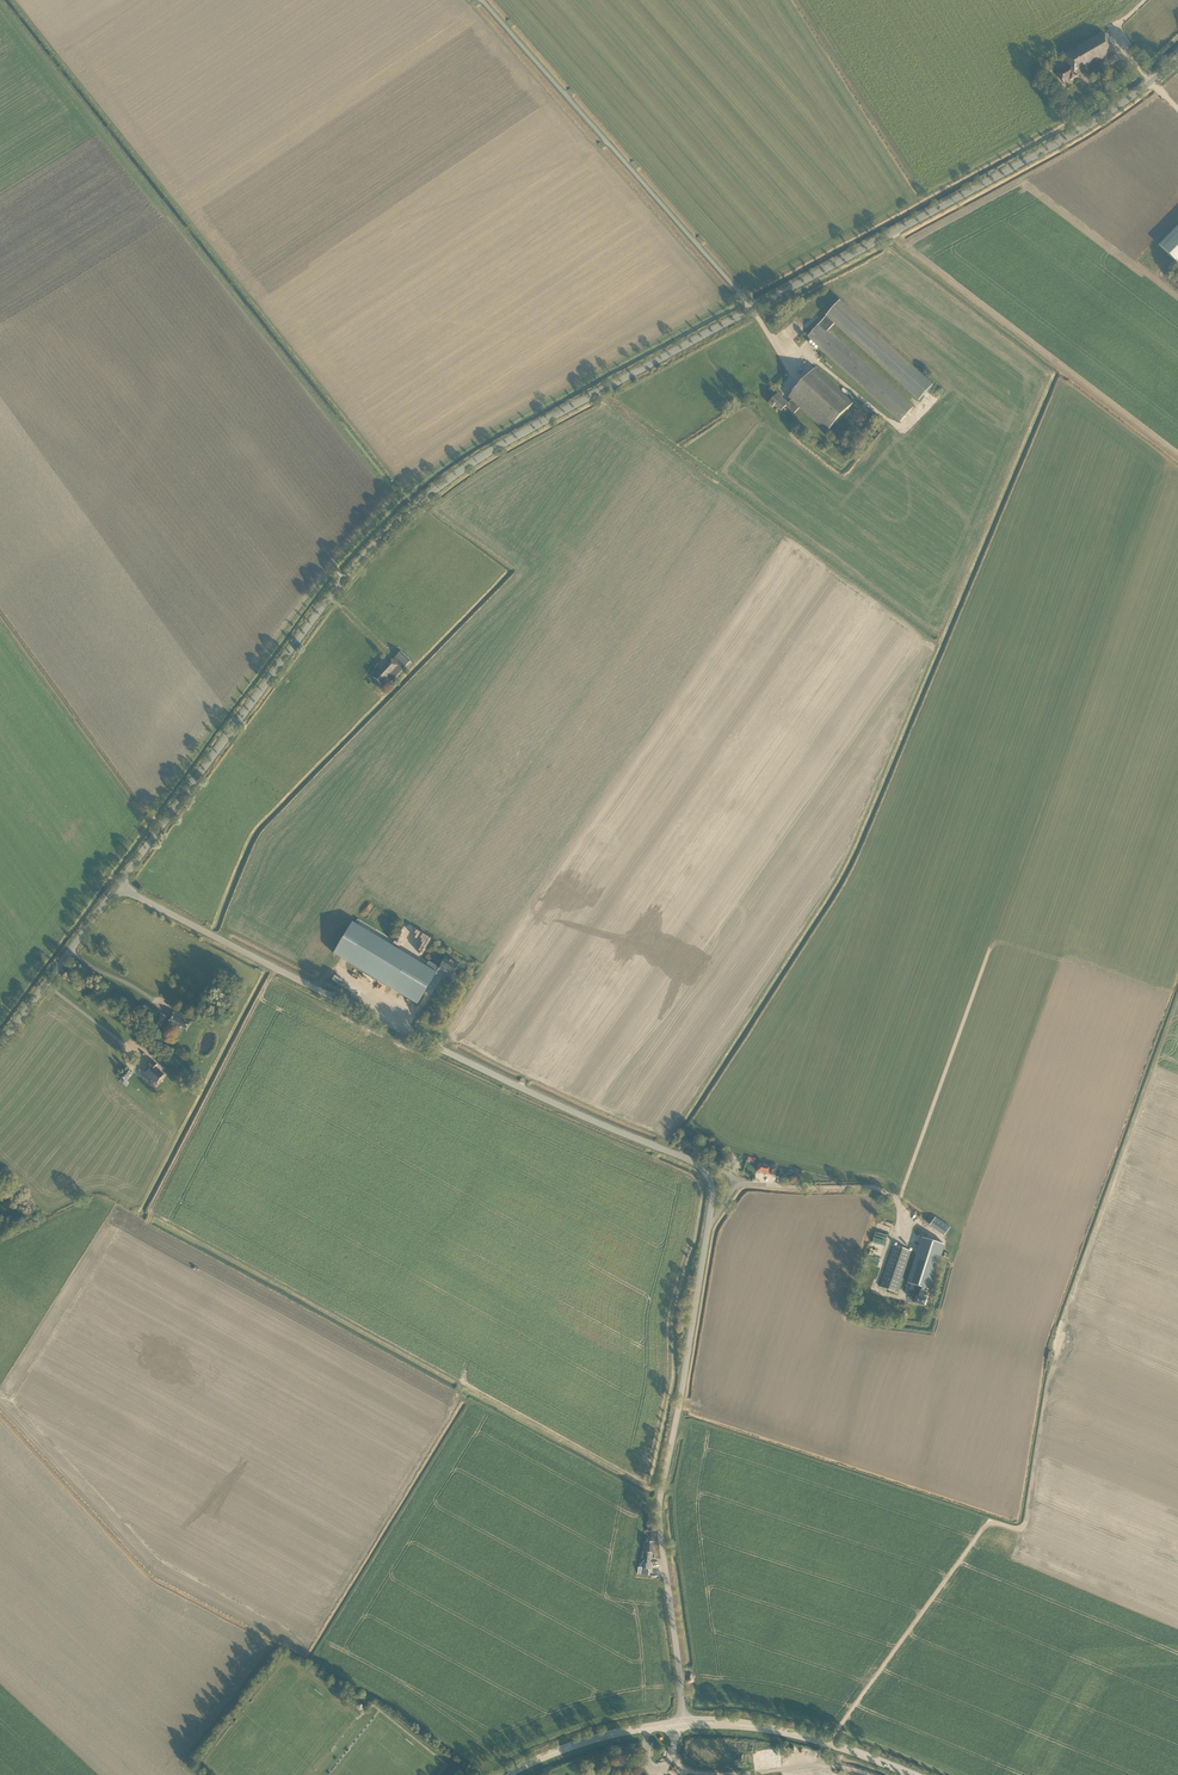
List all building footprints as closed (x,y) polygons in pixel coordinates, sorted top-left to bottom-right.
[(1117,55),(1103,32),(1062,56),(1069,69),(1059,75),(1064,83),(1069,80),(1070,82),(1078,77),(1077,76),(1080,74),(1081,75),(1117,55)] [(1059,68),(1056,63),(1045,68),(1047,73),(1059,68)] [(1159,246),(1177,264),(1177,227),(1159,246)] [(933,385),(841,301),(821,322),(808,336),(900,421),(913,407),(829,330),(834,324),(919,401),(933,385)] [(802,328),(791,334),(793,338),(804,331),(802,328)] [(799,407),(826,432),(853,403),(816,368),(789,397),(791,400),(788,403),(777,394),(769,403),(773,407),(774,405),(781,411),(786,405),(794,413),(799,407)] [(411,660),(401,651),(393,660),(391,658),(381,669),(382,669),(375,678),(381,683),(386,678),(391,682),(411,660)] [(352,923),(333,953),(417,1004),(426,990),(436,973),(425,967),(352,923)] [(426,990),(432,994),(445,972),(452,977),(459,966),(446,958),(440,968),(428,961),(425,967),(436,973),(426,990)] [(339,972),(333,978),(337,983),(344,976),(339,972)] [(153,1010),(147,1005),(144,1010),(150,1014),(153,1010)] [(166,1017),(160,1013),(155,1022),(161,1026),(166,1017)] [(181,1027),(186,1030),(190,1024),(184,1021),(185,1019),(173,1013),(168,1021),(180,1028),(181,1027)] [(157,1064),(150,1059),(146,1065),(148,1067),(143,1074),(147,1078),(148,1077),(157,1084),(164,1074),(155,1067),(157,1064)] [(120,1078),(124,1082),(132,1072),(127,1068),(120,1078)] [(688,1135),(691,1136),(693,1133),(686,1130),(684,1134),(685,1134),(683,1134),(680,1142),(691,1147),(694,1139),(688,1136),(688,1135)] [(703,1145),(714,1151),(716,1145),(705,1139),(703,1145)] [(781,1169),(777,1168),(759,1163),(757,1171),(779,1176),(781,1169)] [(13,1206),(20,1214),(25,1210),(22,1205),(23,1204),(16,1196),(18,1195),(13,1191),(10,1194),(11,1195),(10,1197),(13,1200),(9,1203),(12,1207),(13,1206)] [(922,1238),(907,1283),(911,1284),(908,1294),(916,1296),(914,1304),(922,1306),(925,1307),(928,1299),(926,1299),(929,1290),(930,1290),(945,1245),(922,1238)] [(880,1285),(898,1291),(911,1251),(893,1245),(880,1285)] [(880,1296),(873,1294),(872,1297),(865,1295),(863,1302),(887,1310),(889,1303),(879,1300),(880,1296)] [(642,1552),(640,1564),(641,1564),(641,1568),(641,1573),(649,1574),(649,1568),(650,1560),(649,1560),(649,1553),(652,1553),(653,1542),(646,1541),(645,1552),(642,1552)] [(546,1680),(542,1688),(550,1692),(546,1698),(556,1704),(558,1701),(563,1704),(568,1695),(553,1687),(554,1685),(546,1680)] [(439,1774),(462,1774),(464,1772),(456,1765),(457,1764),(452,1760),(439,1774)]
